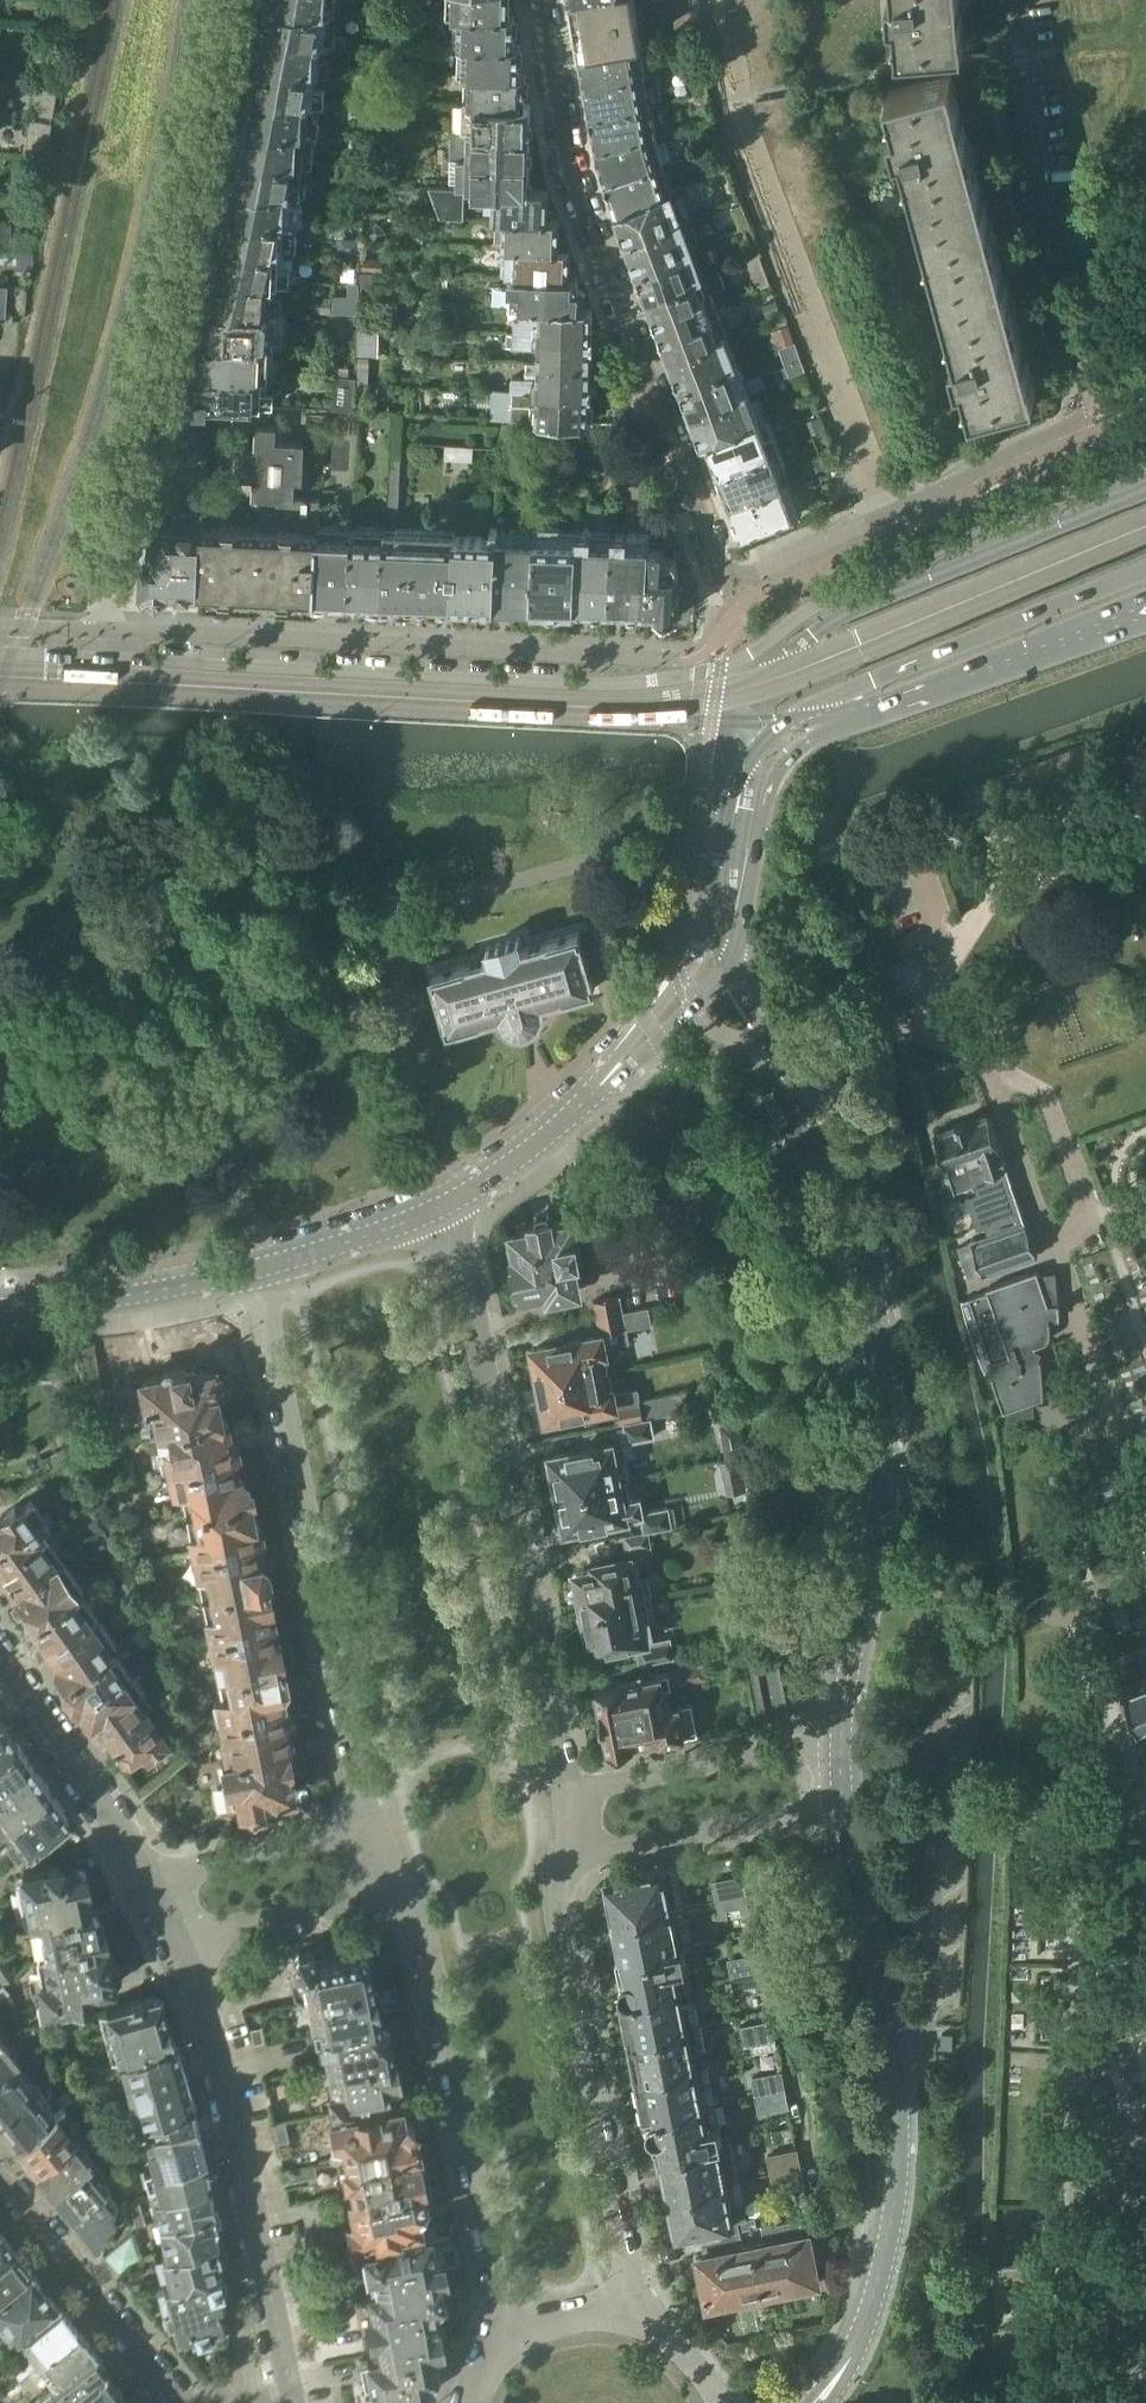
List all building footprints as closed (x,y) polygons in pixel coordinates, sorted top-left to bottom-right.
[(77,8),(78,0),(76,0),(64,0),(63,6),(77,8)] [(271,9),(327,11),(335,11),(335,0),(272,0),(270,9),(271,9)] [(454,15),(509,14),(509,4),(508,4),(509,0),(454,0),(454,15)] [(579,54),(640,42),(633,0),(570,0),(579,54)] [(741,18),(773,13),(771,0),(762,0),(739,4),(741,18)] [(890,14),(898,13),(899,27),(894,27),(890,27),(890,34),(895,34),(895,33),(899,33),(900,42),(898,42),(899,47),(964,41),(963,23),(961,0),(889,0),(890,14)] [(265,39),(264,40),(321,42),(336,42),(336,26),(327,26),(327,11),(271,9),(267,27),(266,27),(264,39),(265,39)] [(741,18),(744,32),(776,26),(773,13),(741,18)] [(451,43),(459,43),(514,44),(514,34),(514,14),(509,14),(454,15),(452,15),(451,43)] [(744,32),(746,46),(778,40),(776,26),(744,32)] [(259,69),(259,70),(316,72),(330,73),(330,57),(321,57),(321,42),(264,40),(262,57),(261,57),(259,69)] [(640,42),(579,54),(581,65),(582,65),(585,84),(584,84),(584,85),(645,74),(641,48),(651,46),(650,40),(640,42)] [(746,46),(749,60),(780,54),(778,40),(746,46)] [(458,73),(469,73),(520,74),(520,63),(519,63),(519,44),(514,44),(459,43),(458,73)] [(749,60),(751,74),(783,68),(780,54),(749,60)] [(686,57),(688,67),(701,64),(700,55),(686,57)] [(783,68),(751,74),(753,88),(785,82),(783,68)] [(254,99),(254,100),(310,102),(324,102),(324,87),(315,87),(316,72),(259,70),(256,87),(255,87),(253,99),(254,99)] [(590,114),(589,114),(589,115),(650,104),(661,102),(657,72),(645,74),(584,85),(586,95),(587,95),(590,114)] [(469,73),(469,102),(524,103),(525,93),(524,93),(525,74),(520,74),(469,73)] [(904,146),(909,167),(971,151),(955,92),(956,92),(951,74),(887,91),(889,95),(890,94),(893,104),(888,105),(888,104),(884,105),(885,112),(890,111),(890,110),(894,109),(898,123),(891,125),(896,148),(904,146)] [(34,82),(29,114),(51,118),(57,84),(34,82)] [(756,101),(759,119),(789,107),(787,95),(756,101)] [(248,130),(308,132),(312,132),(318,132),(319,117),(310,117),(310,102),(254,100),(250,117),(249,117),(247,130),(248,130)] [(452,120),(452,130),(529,132),(530,104),(524,103),(469,102),(462,102),(462,120),(452,120)] [(595,147),(595,148),(654,133),(653,126),(650,104),(589,115),(591,126),(592,126),(596,147),(595,147)] [(759,119),(764,132),(794,121),(789,109),(789,107),(759,119)] [(23,153),(46,154),(50,123),(28,120),(23,153)] [(764,132),(768,145),(799,134),(794,121),(764,132)] [(374,144),(393,144),(393,129),(374,129),(374,144)] [(242,160),(311,162),(312,132),(308,132),(248,130),(244,147),(242,160)] [(451,130),(450,160),(474,160),(474,159),(528,160),(529,132),(452,130),(451,130)] [(604,180),(605,182),(669,158),(664,140),(656,142),(655,137),(654,133),(595,148),(598,159),(605,179),(604,180)] [(768,145),(773,158),(803,147),(799,134),(768,145)] [(773,158),(778,171),(808,160),(803,147),(773,158)] [(616,211),(616,213),(672,189),(665,168),(674,166),(696,158),(692,150),(669,158),(605,182),(608,191),(609,191),(616,211)] [(923,218),(930,246),(992,229),(971,151),(909,167),(905,168),(901,169),(902,176),(907,175),(907,174),(911,173),(919,201),(917,201),(918,205),(922,219),(923,218)] [(450,160),(450,187),(528,189),(528,160),(474,159),(474,160),(450,160)] [(239,176),(236,189),(292,191),(306,192),(307,176),(307,164),(312,164),(312,162),(311,162),(242,160),(239,177),(239,176)] [(778,171),(783,184),(813,173),(808,160),(778,171)] [(783,184),(788,197),(818,186),(813,173),(783,184)] [(672,189),(616,213),(619,222),(620,222),(626,239),(626,240),(683,219),(695,215),(683,184),(672,189)] [(492,218),(497,218),(546,218),(547,190),(528,189),(450,187),(429,186),(440,216),(463,217),(463,193),(478,194),(479,193),(493,194),(492,218)] [(788,197),(793,210),(823,199),(818,186),(788,197)] [(233,206),(231,218),(295,221),(301,221),(301,206),(291,206),(292,191),(236,189),(237,189),(234,207),(233,206)] [(358,207),(368,207),(368,191),(358,191),(358,207)] [(793,210),(798,223),(828,212),(823,199),(793,210)] [(798,223),(803,236),(833,225),(828,212),(798,223)] [(226,249),(294,251),(296,251),(296,235),(295,235),(295,221),(231,218),(231,219),(228,236),(226,249)] [(503,236),(503,247),(514,247),(557,248),(558,219),(546,218),(497,218),(496,235),(503,236)] [(630,250),(637,269),(694,248),(699,245),(693,228),(687,230),(683,219),(626,240),(630,250)] [(803,236),(807,249),(838,238),(833,225),(803,236)] [(944,296),(951,324),(1013,308),(992,229),(930,246),(926,247),(926,246),(922,247),(923,254),(928,253),(928,252),(932,251),(939,279),(938,279),(942,294),(942,296),(944,296)] [(338,248),(360,249),(360,235),(339,234),(338,248)] [(807,249),(812,262),(843,251),(838,238),(807,249)] [(501,275),(509,275),(513,275),(568,277),(569,249),(569,248),(557,248),(514,247),(503,247),(501,275)] [(643,287),(647,297),(704,276),(694,248),(637,269),(644,287),(643,287)] [(746,253),(748,259),(761,255),(759,248),(746,253)] [(221,266),(218,277),(274,281),(290,281),(290,265),(294,265),(294,251),(226,249),(221,266)] [(812,262),(817,275),(847,264),(843,251),(812,262)] [(15,282),(31,282),(32,253),(16,253),(15,282)] [(817,275),(822,288),(852,277),(847,264),(817,275)] [(362,271),(362,285),(376,285),(377,272),(362,271)] [(652,308),(658,326),(715,305),(710,292),(725,287),(719,271),(704,276),(647,297),(651,308),(652,308)] [(508,304),(519,305),(578,306),(578,303),(580,303),(584,301),(584,293),(581,290),(579,290),(579,287),(577,287),(577,277),(568,277),(513,275),(509,275),(508,304)] [(214,326),(213,337),(275,341),(283,341),(284,326),(279,326),(279,310),(284,310),(284,294),(273,294),(274,281),(218,277),(217,279),(218,279),(213,296),(209,308),(208,320),(214,326)] [(822,288),(827,301),(857,290),(852,277),(822,288)] [(827,301),(832,314),(862,303),(857,290),(827,301)] [(316,295),(315,310),(330,312),(331,297),(316,295)] [(765,316),(778,310),(774,298),(760,303),(765,316)] [(832,314),(837,327),(867,316),(862,303),(832,314)] [(513,319),(513,332),(590,335),(591,306),(578,306),(519,305),(519,319),(513,319)] [(664,344),(668,354),(725,333),(715,305),(658,326),(665,344),(664,344)] [(1013,308),(951,324),(947,325),(943,326),(944,333),(949,332),(949,331),(953,330),(959,351),(951,353),(958,376),(965,374),(968,388),(964,389),(964,388),(960,390),(961,396),(966,395),(970,394),(972,403),(971,403),(972,407),(1036,390),(1031,372),(1030,372),(1013,308)] [(837,327),(842,340),(872,329),(867,316),(837,327)] [(769,329),(775,346),(792,340),(787,324),(769,329)] [(537,344),(537,361),(591,364),(591,363),(590,363),(591,345),(592,345),(592,335),(590,335),(513,332),(513,346),(534,347),(534,344),(537,344)] [(673,366),(680,384),(729,365),(723,348),(730,345),(725,333),(668,354),(673,366)] [(206,358),(205,369),(268,372),(277,373),(278,358),(274,358),(275,341),(213,337),(208,337),(201,342),(201,344),(202,344),(201,350),(200,350),(200,352),(207,357),(207,358),(206,358)] [(357,385),(369,385),(369,357),(357,357),(357,385)] [(511,389),(589,393),(591,393),(591,383),(590,383),(590,365),(591,365),(591,364),(537,361),(528,361),(527,377),(512,376),(511,389)] [(687,402),(691,413),(748,392),(737,363),(729,365),(680,384),(687,402)] [(324,374),(339,374),(340,365),(324,364),(324,374)] [(268,372),(205,369),(200,369),(193,373),(193,375),(194,375),(193,382),(192,384),(200,389),(199,390),(198,390),(197,403),(229,403),(268,404),(274,405),(274,390),(267,389),(268,372)] [(355,378),(339,376),(335,376),(333,396),(332,405),(332,409),(354,410),(355,378)] [(861,392),(866,405),(896,394),(891,381),(861,392)] [(491,388),(489,417),(504,418),(511,418),(588,422),(589,393),(511,389),(491,388)] [(695,424),(702,442),(766,418),(766,417),(765,417),(759,399),(751,402),(748,392),(691,413),(695,424)] [(866,405),(871,418),(901,407),(896,394),(866,405)] [(332,405),(333,396),(324,395),(323,404),(332,405)] [(268,417),(268,404),(229,403),(228,430),(248,430),(248,424),(256,425),(267,425),(268,417)] [(871,418),(876,431),(906,420),(901,407),(871,418)] [(186,439),(205,439),(205,416),(187,414),(186,439)] [(806,420),(811,434),(825,429),(820,415),(806,420)] [(714,459),(718,471),(777,448),(766,418),(702,442),(707,455),(707,456),(708,456),(709,457),(710,458),(712,458),(714,458),(714,459)] [(503,439),(538,440),(539,425),(504,424),(503,439)] [(315,597),(316,597),(318,525),(319,499),(294,498),(294,480),(302,481),(304,442),(275,440),(276,426),(267,425),(256,425),(254,449),(236,448),(234,477),(253,478),(252,497),(260,497),(259,528),(241,527),(241,525),(220,524),(220,526),(202,525),(200,592),(208,592),(208,593),(217,593),(217,595),(238,596),(238,594),(257,595),(257,589),(276,590),(276,598),(297,598),(297,596),(315,597)] [(539,425),(538,440),(558,441),(559,426),(539,425)] [(627,428),(616,428),(615,469),(647,457),(640,438),(632,441),(627,428)] [(446,455),(472,457),(474,444),(447,441),(446,455)] [(725,490),(730,502),(781,483),(776,468),(784,466),(777,448),(718,471),(719,471),(719,472),(716,479),(716,480),(717,480),(719,485),(718,485),(719,486),(726,489),(726,490),(725,490)] [(801,460),(806,473),(826,465),(821,452),(801,460)] [(389,472),(400,472),(401,458),(390,458),(389,472)] [(781,483),(730,502),(735,514),(735,515),(732,521),(732,522),(733,522),(734,527),(734,528),(735,529),(742,532),(742,533),(801,511),(794,493),(786,496),(781,483)] [(168,590),(200,592),(202,525),(203,510),(176,508),(175,527),(153,526),(153,556),(145,556),(145,562),(144,562),(142,589),(147,589),(157,600),(168,590)] [(521,606),(534,606),(536,534),(503,532),(503,515),(499,515),(499,532),(496,605),(509,605),(509,606),(521,607),(521,606)] [(650,527),(649,538),(649,541),(677,542),(678,540),(672,523),(671,524),(657,522),(650,527)] [(327,597),(351,598),(354,528),(351,528),(351,527),(318,525),(316,597),(327,598),(327,597)] [(370,600),(384,601),(386,529),(354,528),(351,598),(370,599),(370,600)] [(394,600),(418,601),(420,531),(386,529),(384,601),(394,602),(394,600)] [(574,607),(575,607),(578,536),(560,535),(560,529),(541,529),(541,534),(536,534),(534,606),(547,607),(547,608),(548,608),(548,613),(559,613),(559,609),(560,609),(560,607),(574,608),(574,607)] [(452,603),(453,603),(455,539),(455,533),(420,531),(418,601),(440,602),(440,603),(452,603)] [(478,604),(496,605),(499,532),(491,532),(491,540),(455,539),(453,603),(463,603),(463,604),(466,609),(466,610),(474,610),(477,605),(478,605),(478,604)] [(578,536),(575,607),(586,608),(586,609),(609,610),(612,537),(578,536)] [(645,611),(646,611),(649,547),(649,541),(649,538),(612,537),(609,610),(610,610),(610,609),(622,610),(625,611),(625,615),(642,615),(642,611),(645,611)] [(649,547),(646,611),(655,611),(655,616),(677,617),(678,593),(676,593),(677,571),(676,571),(676,564),(672,559),(662,558),(662,548),(649,547)] [(1139,752),(1113,761),(1118,775),(1143,766),(1139,752)] [(595,988),(582,942),(578,931),(546,940),(547,941),(522,948),(519,936),(486,946),(489,958),(465,964),(464,963),(432,972),(448,1029),(480,1020),(480,1019),(500,1013),(501,1016),(503,1019),(504,1021),(506,1023),(509,1025),(511,1027),(514,1028),(517,1029),(519,1029),(522,1030),(525,1029),(528,1029),(531,1028),(534,1026),(536,1025),(538,1023),(540,1021),(542,1018),(543,1016),(544,1013),(545,1010),(545,1007),(545,1004),(544,1001),(563,996),(563,997),(595,988)] [(727,1126),(732,1127),(741,1123),(742,1118),(752,1121),(763,1142),(772,1137),(774,1128),(759,1099),(750,1095),(741,1100),(739,1104),(724,1112),(722,1117),(727,1126)] [(959,1248),(968,1274),(969,1279),(983,1274),(983,1275),(984,1274),(984,1273),(1036,1255),(1036,1256),(1037,1255),(1037,1254),(1036,1254),(1033,1245),(1034,1245),(1033,1244),(1030,1235),(1030,1234),(1030,1233),(1029,1234),(1026,1225),(1027,1225),(1026,1224),(1025,1224),(1011,1183),(1012,1183),(1007,1170),(1008,1170),(1007,1168),(1007,1169),(988,1115),(967,1123),(966,1120),(955,1124),(956,1127),(935,1134),(954,1192),(980,1183),(997,1234),(973,1243),(973,1242),(972,1243),(959,1248)] [(513,1228),(514,1236),(517,1251),(517,1252),(518,1259),(516,1260),(521,1283),(523,1283),(524,1291),(549,1286),(550,1292),(580,1286),(575,1260),(580,1259),(579,1250),(581,1250),(577,1230),(576,1231),(573,1216),(552,1220),(552,1216),(534,1219),(534,1224),(513,1228)] [(1048,1339),(1049,1338),(1050,1336),(1050,1334),(1050,1332),(1049,1320),(1049,1316),(1059,1315),(1060,1315),(1059,1302),(1058,1302),(1048,1303),(1037,1270),(986,1287),(987,1291),(968,1297),(990,1360),(987,1361),(988,1364),(985,1370),(991,1373),(992,1376),(991,1376),(1003,1411),(1009,1409),(1011,1416),(1025,1415),(1024,1403),(1044,1397),(1041,1360),(1041,1359),(1040,1359),(1039,1357),(1042,1351),(1036,1347),(1036,1345),(1043,1343),(1045,1342),(1046,1341),(1048,1339)] [(592,1300),(596,1318),(623,1312),(619,1295),(592,1300)] [(532,1365),(535,1384),(596,1373),(608,1370),(603,1347),(629,1342),(626,1329),(652,1324),(648,1307),(623,1312),(596,1318),(600,1336),(564,1342),(562,1335),(548,1337),(550,1345),(533,1348),(536,1360),(535,1360),(532,1365)] [(139,1337),(96,1346),(99,1362),(142,1353),(139,1337)] [(66,1385),(72,1418),(107,1412),(94,1344),(74,1348),(81,1382),(66,1385)] [(151,1428),(152,1431),(218,1418),(218,1417),(214,1394),(215,1394),(215,1390),(219,1384),(217,1377),(212,1373),(211,1373),(210,1370),(193,1373),(192,1366),(163,1371),(164,1374),(144,1377),(140,1375),(135,1382),(139,1385),(143,1407),(146,1407),(150,1429),(151,1428)] [(608,1370),(596,1373),(535,1384),(539,1403),(543,1407),(544,1406),(547,1418),(562,1415),(614,1405),(617,1424),(622,1423),(654,1418),(653,1415),(652,1407),(642,1409),(641,1402),(640,1401),(638,1388),(631,1389),(612,1393),(608,1370)] [(664,1416),(654,1418),(622,1423),(626,1442),(654,1437),(653,1432),(667,1429),(664,1416)] [(162,1450),(166,1471),(232,1458),(225,1420),(219,1417),(218,1417),(218,1418),(152,1431),(156,1451),(162,1450)] [(550,1477),(553,1493),(618,1479),(614,1462),(625,1459),(621,1440),(564,1452),(550,1455),(554,1473),(550,1473),(551,1477),(550,1477)] [(724,1480),(742,1477),(738,1457),(721,1460),(724,1480)] [(177,1489),(182,1511),(248,1498),(244,1479),(237,1475),(236,1475),(232,1458),(166,1471),(170,1491),(177,1489)] [(109,1487),(118,1485),(116,1476),(107,1478),(109,1487)] [(618,1479),(553,1493),(556,1509),(557,1508),(558,1512),(561,1511),(565,1528),(641,1513),(644,1512),(641,1496),(622,1500),(618,1479)] [(190,1552),(256,1538),(260,1538),(257,1519),(252,1520),(248,1498),(182,1511),(190,1552)] [(11,1555),(39,1533),(53,1523),(45,1511),(40,1515),(29,1500),(22,1505),(22,1504),(16,1508),(14,1506),(0,1516),(2,1518),(0,1519),(0,1563),(11,1555)] [(641,1513),(644,1531),(649,1530),(671,1525),(667,1507),(644,1512),(641,1513)] [(649,1530),(644,1531),(624,1535),(627,1552),(653,1547),(649,1530)] [(13,1593),(61,1559),(57,1553),(55,1555),(39,1533),(11,1555),(0,1563),(0,1575),(13,1593)] [(194,1571),(199,1593),(264,1580),(256,1538),(190,1552),(194,1571)] [(583,1610),(583,1611),(652,1597),(648,1578),(641,1579),(638,1563),(631,1564),(630,1557),(593,1564),(594,1569),(577,1572),(580,1588),(579,1588),(583,1610)] [(32,1619),(76,1588),(80,1585),(61,1559),(13,1593),(32,1619)] [(202,1614),(207,1634),(271,1622),(268,1603),(269,1603),(265,1582),(264,1582),(264,1580),(199,1593),(203,1614),(202,1614)] [(128,1591),(124,1582),(109,1593),(114,1601),(128,1591)] [(31,1626),(47,1649),(95,1615),(76,1588),(32,1619),(29,1619),(27,1626),(31,1626)] [(652,1597),(583,1611),(582,1612),(581,1613),(579,1614),(578,1615),(580,1626),(582,1626),(583,1627),(585,1628),(586,1629),(587,1630),(591,1651),(607,1648),(610,1652),(635,1647),(639,1665),(675,1657),(671,1636),(649,1640),(648,1634),(653,1633),(650,1619),(656,1618),(652,1597)] [(53,1667),(62,1679),(107,1647),(114,1642),(95,1615),(47,1649),(55,1660),(54,1660),(53,1667)] [(216,1676),(217,1675),(280,1663),(275,1639),(274,1639),(271,1622),(207,1634),(211,1656),(212,1656),(216,1676)] [(741,1644),(750,1687),(782,1682),(774,1637),(741,1644)] [(72,1699),(79,1710),(123,1680),(129,1675),(110,1647),(108,1648),(107,1647),(62,1679),(62,1680),(61,1686),(69,1699),(72,1699)] [(593,1687),(595,1696),(597,1709),(601,1712),(604,1725),(601,1729),(603,1741),(608,1745),(609,1750),(698,1733),(692,1703),(681,1705),(681,1704),(668,1707),(664,1688),(709,1679),(707,1664),(705,1665),(704,1660),(678,1665),(679,1670),(666,1672),(665,1667),(588,1684),(589,1688),(593,1687)] [(211,1697),(215,1717),(283,1704),(279,1687),(284,1681),(280,1663),(217,1675),(221,1695),(211,1697)] [(1134,1710),(1137,1718),(1133,1720),(1134,1723),(1138,1721),(1139,1723),(1141,1722),(1142,1726),(1145,1725),(1143,1721),(1145,1720),(1145,1677),(1145,1673),(1142,1674),(1144,1679),(1129,1684),(1127,1680),(1125,1681),(1127,1685),(1125,1686),(1126,1687),(1121,1689),(1122,1692),(1127,1690),(1134,1710)] [(104,1733),(105,1734),(149,1702),(129,1675),(123,1680),(79,1710),(88,1721),(88,1720),(97,1732),(98,1731),(104,1733)] [(782,1682),(750,1687),(756,1719),(789,1713),(782,1682)] [(149,1702),(105,1734),(112,1744),(113,1744),(121,1755),(128,1756),(141,1747),(147,1755),(167,1741),(156,1726),(165,1720),(154,1705),(157,1703),(154,1699),(149,1702)] [(216,1735),(223,1758),(285,1748),(290,1740),(283,1704),(215,1717),(218,1734),(216,1735)] [(175,1707),(178,1723),(189,1721),(190,1721),(187,1705),(175,1707)] [(16,1744),(0,1721),(0,1757),(16,1744)] [(189,1721),(178,1723),(180,1733),(185,1732),(190,1726),(189,1721)] [(33,1768),(16,1744),(0,1757),(0,1793),(33,1768)] [(285,1748),(223,1758),(219,1759),(224,1785),(222,1785),(227,1808),(237,1806),(237,1807),(243,1806),(244,1806),(249,1809),(249,1810),(257,1808),(257,1807),(261,1803),(261,1802),(274,1800),(274,1802),(279,1801),(278,1799),(288,1797),(292,1791),(290,1779),(291,1778),(285,1748)] [(6,1827),(49,1791),(33,1768),(0,1793),(0,1831),(6,1827)] [(12,1853),(19,1848),(23,1853),(61,1821),(67,1816),(49,1791),(6,1827),(12,1836),(4,1842),(12,1853)] [(70,1832),(61,1821),(23,1853),(32,1864),(70,1832)] [(29,1920),(36,1919),(91,1907),(91,1905),(83,1873),(84,1872),(76,1867),(75,1868),(61,1870),(60,1863),(46,1866),(46,1868),(20,1874),(29,1920)] [(607,1879),(615,1919),(683,1905),(676,1866),(607,1879)] [(718,1880),(721,1898),(745,1893),(742,1876),(718,1880)] [(745,1893),(721,1898),(725,1916),(749,1911),(745,1893)] [(42,1953),(42,1954),(103,1943),(103,1939),(107,1938),(104,1920),(99,1921),(96,1904),(91,1905),(91,1907),(36,1919),(43,1953),(42,1953)] [(615,1919),(623,1957),(691,1943),(686,1919),(680,1920),(678,1911),(684,1910),(683,1905),(615,1919)] [(103,1943),(42,1954),(47,1978),(38,1980),(42,2003),(36,2005),(40,2026),(91,2012),(88,1997),(87,1991),(115,1985),(120,1977),(119,1969),(111,1964),(108,1964),(103,1943)] [(615,1963),(622,1998),(691,1984),(684,1950),(692,1948),(691,1943),(623,1957),(619,1958),(615,1963)] [(0,1978),(3,1982),(11,1976),(16,1971),(11,1963),(0,1947),(0,1978)] [(291,1990),(304,1999),(368,1986),(366,1978),(368,1978),(364,1958),(366,1954),(360,1950),(357,1953),(315,1962),(313,1953),(305,1948),(296,1950),(291,1958),(293,1966),(288,1974),(291,1990)] [(728,1958),(732,1976),(760,1970),(757,1952),(728,1958)] [(760,1970),(732,1976),(735,1993),(764,1988),(760,1970)] [(622,1998),(630,2036),(699,2022),(695,2003),(682,2005),(680,1992),(692,1990),(691,1984),(622,1998)] [(9,1993),(2,1985),(0,1986),(0,2000),(9,1993)] [(313,2035),(316,2034),(316,2032),(376,2020),(374,2011),(375,2011),(374,2008),(376,2007),(380,2002),(378,1993),(373,1989),(371,1990),(370,1986),(368,1986),(304,1999),(306,2000),(313,2035)] [(117,2054),(172,2040),(166,2015),(164,2016),(160,1999),(153,1995),(152,1996),(104,2009),(117,2054)] [(774,2038),(770,2019),(741,2025),(744,2043),(774,2038)] [(323,2048),(326,2065),(391,2052),(391,2051),(390,2052),(386,2034),(379,2030),(378,2030),(376,2020),(316,2032),(316,2034),(319,2045),(323,2048)] [(635,2077),(638,2077),(706,2063),(705,2058),(700,2059),(693,2061),(691,2052),(704,2050),(699,2022),(630,2036),(628,2037),(635,2077)] [(117,2054),(126,2086),(183,2071),(180,2058),(178,2059),(172,2040),(117,2054)] [(14,2067),(18,2064),(11,2056),(0,2042),(0,2078),(14,2067)] [(391,2052),(326,2065),(330,2086),(327,2087),(330,2105),(335,2104),(336,2111),(369,2104),(367,2094),(386,2090),(391,2089),(397,2081),(396,2076),(391,2052)] [(638,2077),(646,2116),(714,2102),(706,2063),(638,2077)] [(32,2089),(14,2067),(0,2078),(0,2114),(32,2089)] [(126,2086),(135,2118),(191,2102),(185,2083),(187,2082),(183,2071),(126,2086)] [(751,2076),(755,2094),(784,2088),(780,2071),(751,2076)] [(784,2088),(755,2094),(758,2111),(787,2105),(784,2088)] [(16,2142),(52,2114),(32,2089),(0,2114),(0,2127),(3,2130),(7,2131),(16,2142)] [(14,2144),(35,2169),(74,2136),(81,2130),(67,2113),(75,2107),(71,2101),(67,2101),(52,2114),(16,2142),(14,2143),(15,2144),(14,2144)] [(143,2130),(146,2142),(197,2128),(191,2102),(135,2118),(131,2119),(134,2133),(143,2130)] [(658,2155),(662,2154),(731,2140),(729,2135),(721,2137),(714,2102),(646,2116),(653,2152),(658,2155)] [(337,2136),(341,2160),(413,2146),(415,2146),(411,2126),(403,2120),(401,2121),(398,2103),(328,2117),(332,2137),(337,2136)] [(273,2124),(277,2143),(287,2141),(283,2121),(273,2124)] [(152,2167),(202,2154),(204,2153),(198,2128),(197,2128),(146,2142),(147,2142),(146,2142),(152,2167)] [(35,2169),(53,2192),(88,2163),(93,2158),(74,2136),(35,2169)] [(662,2154),(669,2193),(738,2179),(737,2174),(727,2176),(725,2168),(736,2166),(731,2140),(662,2154)] [(344,2194),(420,2179),(422,2178),(428,2171),(426,2162),(419,2157),(416,2158),(416,2156),(415,2156),(413,2146),(341,2160),(348,2192),(344,2192),(344,2194)] [(771,2154),(775,2172),(800,2167),(796,2149),(771,2154)] [(156,2193),(207,2180),(209,2180),(202,2154),(152,2167),(138,2171),(142,2187),(153,2184),(156,2193)] [(53,2192),(70,2214),(102,2188),(114,2179),(112,2172),(102,2180),(88,2163),(53,2192)] [(284,2172),(285,2174),(285,2176),(283,2176),(285,2183),(315,2177),(313,2166),(284,2172)] [(800,2167),(775,2172),(778,2190),(803,2185),(800,2167)] [(420,2179),(344,2194),(348,2217),(346,2218),(350,2238),(405,2227),(405,2226),(417,2224),(414,2207),(416,2206),(421,2199),(418,2181),(420,2180),(420,2179)] [(724,2233),(739,2230),(751,2228),(749,2223),(755,2222),(754,2217),(746,2219),(745,2214),(743,2215),(740,2202),(742,2201),(738,2179),(669,2193),(677,2233),(723,2224),(724,2233)] [(152,2194),(160,2221),(211,2208),(210,2207),(213,2206),(207,2180),(156,2193),(152,2194)] [(297,2186),(285,2188),(288,2204),(300,2201),(297,2186)] [(102,2188),(70,2214),(94,2243),(107,2232),(105,2229),(108,2226),(105,2222),(112,2217),(111,2216),(119,2209),(114,2203),(114,2202),(102,2188)] [(128,2202),(134,2225),(144,2223),(137,2199),(128,2202)] [(158,2221),(165,2251),(213,2240),(216,2239),(214,2228),(216,2227),(216,2224),(215,2224),(210,2209),(211,2209),(211,2208),(160,2221),(158,2221)] [(739,2230),(724,2233),(700,2238),(703,2255),(699,2256),(708,2303),(734,2298),(735,2303),(753,2299),(752,2294),(763,2292),(753,2245),(742,2247),(739,2230)] [(370,2287),(377,2286),(438,2274),(440,2270),(437,2256),(431,2252),(427,2232),(361,2245),(370,2287)] [(11,2256),(16,2252),(0,2233),(0,2264),(11,2256)] [(104,2256),(120,2276),(137,2259),(130,2234),(104,2256)] [(808,2234),(753,2245),(763,2292),(773,2290),(774,2295),(792,2292),(791,2286),(817,2281),(808,2234)] [(160,2253),(169,2285),(216,2272),(220,2271),(217,2260),(219,2259),(213,2240),(165,2251),(160,2253)] [(11,2285),(30,2270),(16,2252),(11,2256),(0,2264),(0,2294),(11,2285)] [(0,2294),(0,2327),(4,2324),(15,2338),(58,2305),(30,2270),(11,2285),(0,2294)] [(216,2272),(169,2285),(163,2286),(168,2304),(162,2306),(168,2323),(173,2322),(174,2327),(165,2330),(171,2338),(190,2333),(191,2337),(193,2337),(198,2341),(198,2342),(208,2339),(207,2338),(210,2332),(211,2332),(210,2327),(223,2323),(218,2303),(222,2302),(220,2292),(221,2291),(216,2272)] [(365,2311),(367,2323),(432,2310),(430,2301),(434,2300),(439,2293),(436,2277),(438,2274),(377,2286),(370,2287),(367,2288),(361,2289),(365,2310),(365,2311)] [(34,2365),(35,2366),(78,2330),(67,2317),(68,2316),(61,2308),(23,2339),(32,2349),(10,2367),(18,2378),(34,2365)] [(358,2360),(429,2346),(440,2344),(445,2337),(443,2324),(436,2319),(434,2320),(432,2310),(367,2323),(369,2334),(370,2334),(374,2355),(366,2356),(366,2357),(359,2359),(359,2358),(357,2358),(358,2360)] [(44,2365),(58,2381),(95,2350),(90,2344),(89,2344),(78,2330),(35,2366),(38,2369),(44,2365)] [(358,2360),(363,2384),(362,2384),(366,2402),(371,2402),(386,2400),(385,2398),(405,2394),(405,2395),(409,2394),(409,2396),(415,2400),(424,2398),(427,2392),(427,2391),(431,2390),(428,2373),(433,2366),(429,2346),(358,2360)] [(80,2395),(83,2399),(99,2387),(97,2384),(109,2375),(104,2370),(105,2363),(95,2350),(58,2381),(38,2397),(43,2402),(70,2402),(80,2395)] [(123,2400),(123,2399),(124,2394),(109,2375),(97,2384),(99,2387),(83,2399),(80,2395),(70,2402),(119,2402),(123,2400)]
